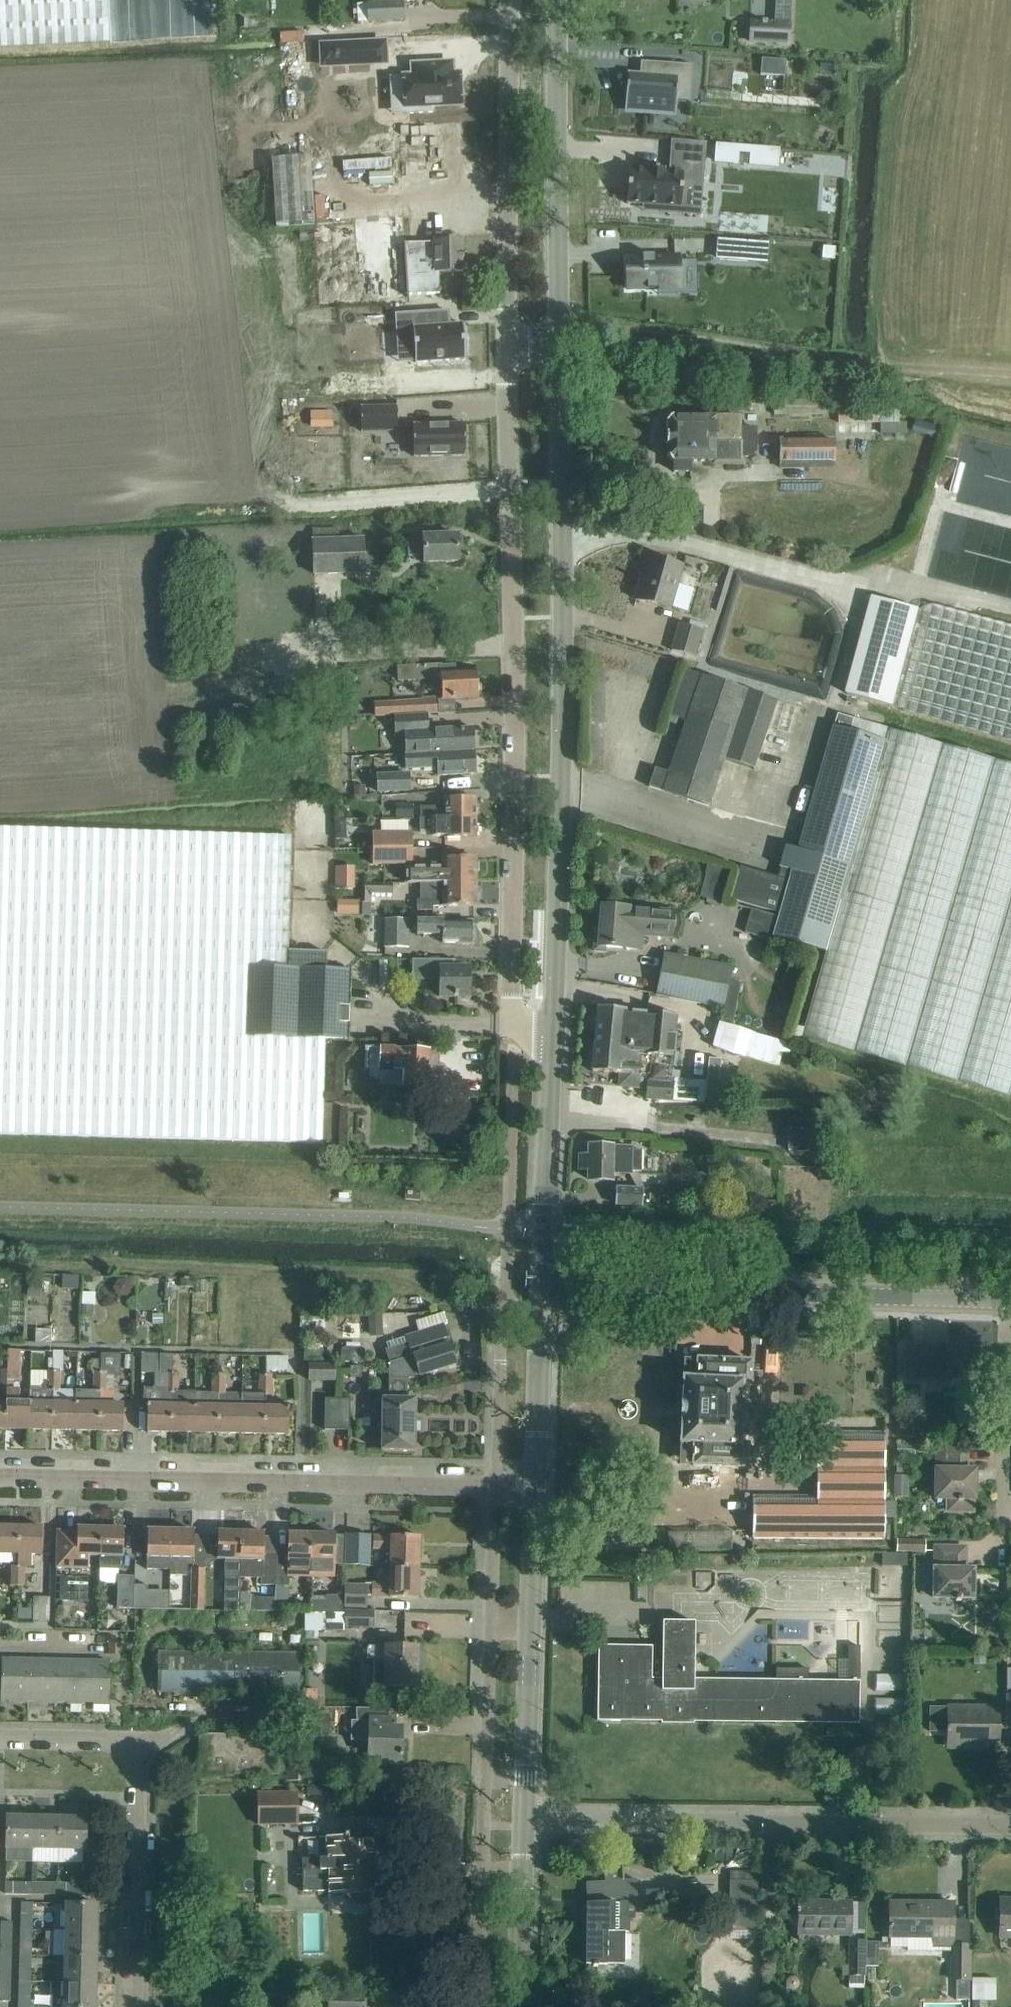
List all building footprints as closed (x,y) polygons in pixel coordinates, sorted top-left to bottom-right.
[(109,40),(108,0),(0,0),(0,46),(109,40)] [(403,18),(402,0),(394,0),(369,1),(369,2),(370,20),(403,18)] [(369,2),(359,3),(360,21),(370,20),(369,2)] [(751,21),(749,42),(789,45),(791,23),(775,22),(751,21)] [(384,42),(336,45),(338,66),(386,63),(384,42)] [(762,58),(761,74),(785,76),(786,60),(762,58)] [(693,65),(641,61),(640,81),(630,81),(629,85),(627,85),(626,99),(627,99),(626,109),(639,110),(639,111),(663,113),(663,112),(675,113),(677,86),(691,87),(692,68),(693,68),(693,65)] [(462,105),(460,82),(453,82),(452,63),(412,65),(413,76),(402,77),(402,79),(389,79),(391,96),(402,95),(404,114),(432,112),(432,107),(462,105)] [(739,165),(740,145),(716,143),(714,163),(739,165)] [(621,179),(619,214),(639,215),(639,219),(641,221),(648,221),(650,219),(650,216),(673,218),(675,190),(694,192),(696,165),(663,162),(662,182),(656,182),(656,180),(638,178),(638,180),(621,179)] [(721,239),(720,259),(748,261),(749,241),(721,239)] [(419,243),(406,243),(409,295),(440,294),(439,272),(464,271),(463,242),(419,243)] [(824,246),(822,259),(834,260),(836,248),(824,246)] [(679,257),(627,258),(628,289),(663,289),(663,288),(684,288),(684,267),(679,267),(679,257)] [(463,359),(461,324),(443,326),(442,312),(394,315),(396,334),(411,333),(413,363),(463,359)] [(825,399),(775,399),(775,416),(825,415),(825,399)] [(397,404),(361,405),(362,429),(398,428),(397,404)] [(839,411),(839,423),(901,422),(901,406),(881,406),(881,411),(839,411)] [(311,412),(311,428),(333,427),(333,411),(311,412)] [(757,427),(736,427),(736,418),(692,417),(672,417),(667,422),(667,457),(672,462),(674,462),(674,472),(688,472),(688,462),(712,463),(712,460),(717,460),(717,466),(743,466),(743,457),(750,457),(756,451),(757,427)] [(464,424),(414,425),(414,457),(465,456),(464,424)] [(833,462),(833,442),(777,442),(777,462),(833,462)] [(422,563),(439,562),(459,561),(458,535),(421,537),(421,540),(406,541),(407,558),(422,557),(422,563)] [(315,539),(316,574),(367,573),(366,538),(315,539)] [(671,609),(676,590),(683,566),(649,557),(637,600),(671,609)] [(961,598),(918,610),(872,598),(853,675),(847,694),(905,710),(904,712),(1010,741),(1010,611),(961,598)] [(679,624),(672,651),(695,657),(703,630),(679,624)] [(441,698),(458,698),(478,697),(477,670),(455,672),(454,667),(442,667),(442,665),(397,668),(397,680),(440,678),(441,698)] [(655,769),(650,787),(709,806),(725,759),(754,769),(777,701),(686,670),(670,715),(686,721),(669,773),(655,769)] [(438,712),(438,699),(373,703),(373,715),(438,712)] [(803,1037),(1010,1097),(1010,771),(890,737),(886,749),(850,738),(855,718),(839,714),(800,850),(789,847),(780,877),(743,867),(733,899),(781,914),(775,937),(828,952),(803,1037)] [(406,754),(475,751),(474,728),(428,731),(427,715),(395,717),(396,733),(417,732),(418,753),(406,753),(406,754)] [(475,751),(406,754),(407,769),(438,767),(439,776),(476,774),(475,751)] [(412,792),(411,775),(378,777),(379,794),(412,792)] [(365,786),(355,786),(356,796),(366,796),(365,786)] [(421,818),(476,818),(476,798),(446,799),(446,807),(421,807),(421,818)] [(476,818),(421,818),(420,818),(420,831),(432,831),(432,837),(446,836),(446,838),(476,838),(476,818)] [(289,955),(293,837),(0,827),(0,1132),(323,1143),(334,1143),(335,1104),(324,1104),(325,1040),(349,1041),(351,970),(327,969),(328,956),(289,955)] [(373,849),(413,849),(413,833),(373,833),(373,849)] [(413,864),(413,849),(373,849),(373,864),(413,864)] [(421,883),(476,882),(476,858),(445,858),(445,869),(408,869),(408,883),(421,883)] [(710,865),(700,898),(727,906),(737,873),(710,865)] [(347,867),(337,867),(337,879),(347,879),(347,867)] [(421,883),(421,900),(417,900),(417,911),(434,911),(434,907),(476,906),(476,882),(421,883)] [(360,901),(339,902),(340,914),(360,913),(360,901)] [(606,947),(626,949),(640,950),(641,931),(672,934),(674,913),(623,909),(603,907),(601,930),(596,930),(594,951),(606,952),(606,947)] [(426,916),(425,935),(443,935),(443,943),(473,944),(473,922),(444,921),(444,917),(426,916)] [(409,947),(409,927),(410,920),(386,919),(385,946),(409,947)] [(665,954),(657,995),(722,1008),(719,1023),(733,1027),(741,985),(736,978),(730,977),(732,967),(665,954)] [(456,960),(413,960),(413,980),(440,980),(440,996),(470,997),(470,968),(455,968),(455,961),(456,961),(456,960)] [(620,1086),(640,1088),(642,1088),(643,1076),(657,1077),(659,1056),(674,1057),(678,1015),(654,1013),(655,1012),(648,1011),(648,1013),(627,1011),(599,1008),(593,1071),(621,1074),(620,1086)] [(365,1046),(364,1071),(380,1071),(379,1087),(409,1088),(429,1089),(430,1051),(410,1050),(396,1049),(396,1048),(381,1047),(365,1046)] [(486,1050),(456,1052),(457,1067),(455,1067),(457,1099),(489,1097),(486,1050)] [(709,1059),(705,1099),(715,1100),(719,1060),(709,1059)] [(647,1089),(646,1099),(658,1100),(673,1102),(703,1104),(704,1085),(674,1083),(648,1080),(647,1089)] [(825,1130),(791,1129),(790,1151),(824,1152),(825,1130)] [(612,1146),(610,1146),(590,1146),(590,1156),(580,1155),(580,1170),(590,1170),(589,1180),(612,1180),(612,1173),(631,1173),(632,1151),(612,1150),(612,1146)] [(637,1150),(636,1166),(656,1167),(657,1151),(637,1150)] [(421,1189),(406,1188),(406,1200),(420,1201),(421,1189)] [(642,1205),(643,1190),(618,1189),(617,1204),(642,1205)] [(649,1192),(649,1201),(660,1202),(661,1192),(649,1192)] [(765,1199),(765,1207),(777,1207),(777,1199),(765,1199)] [(382,1314),(360,1314),(360,1333),(383,1332),(382,1314)] [(407,1337),(387,1343),(388,1349),(392,1361),(403,1358),(409,1379),(420,1375),(420,1376),(456,1365),(450,1344),(444,1325),(407,1337)] [(53,1330),(38,1330),(38,1344),(53,1344),(53,1330)] [(977,1353),(977,1341),(949,1341),(949,1353),(940,1353),(940,1349),(909,1349),(908,1378),(948,1379),(948,1380),(977,1380),(977,1359),(980,1358),(980,1353),(977,1353)] [(790,1344),(789,1352),(798,1352),(799,1345),(790,1344)] [(8,1353),(7,1370),(14,1370),(13,1382),(19,1382),(19,1353),(8,1353)] [(171,1433),(172,1373),(173,1355),(160,1354),(159,1371),(155,1371),(155,1388),(144,1388),(144,1406),(148,1406),(147,1432),(171,1433)] [(267,1356),(266,1370),(288,1370),(288,1357),(267,1356)] [(382,1431),(381,1451),(416,1452),(417,1399),(407,1399),(408,1379),(409,1379),(403,1358),(392,1361),(389,1362),(390,1364),(389,1399),(382,1399),(382,1431)] [(751,1385),(751,1382),(752,1362),(698,1360),(697,1380),(684,1379),(681,1444),(694,1445),(694,1465),(714,1466),(747,1467),(748,1445),(740,1445),(743,1385),(751,1385)] [(336,1381),(336,1365),(309,1365),(309,1380),(336,1381)] [(362,1378),(362,1367),(351,1366),(351,1378),(362,1378)] [(2,1389),(2,1391),(7,1391),(13,1391),(13,1382),(14,1370),(7,1370),(2,1370),(2,1389)] [(49,1392),(54,1392),(61,1392),(62,1372),(49,1371),(49,1392)] [(178,1373),(172,1373),(171,1433),(194,1433),(195,1393),(195,1392),(178,1392),(178,1373)] [(94,1393),(78,1392),(77,1431),(100,1431),(102,1374),(95,1374),(94,1393)] [(102,1374),(100,1431),(123,1432),(124,1404),(113,1403),(113,1392),(107,1392),(107,1374),(102,1374)] [(213,1393),(195,1393),(194,1433),(218,1434),(219,1374),(213,1374),(213,1393)] [(219,1374),(218,1434),(242,1434),(242,1394),(226,1393),(226,1374),(219,1374)] [(260,1394),(242,1394),(242,1434),(265,1434),(265,1406),(266,1394),(266,1376),(260,1375),(260,1394)] [(30,1430),(30,1391),(13,1391),(7,1391),(7,1401),(6,1429),(30,1430)] [(30,1391),(30,1430),(53,1430),(54,1392),(49,1392),(30,1391)] [(61,1392),(54,1392),(53,1430),(77,1431),(78,1392),(61,1392)] [(325,1430),(350,1431),(351,1399),(325,1399),(325,1430)] [(265,1406),(265,1434),(289,1435),(289,1407),(265,1406)] [(818,1496),(754,1496),(753,1538),(884,1538),(885,1432),(818,1432),(818,1496)] [(948,1511),(974,1512),(974,1500),(975,1500),(976,1471),(963,1471),(963,1463),(967,1463),(967,1449),(938,1448),(938,1470),(937,1470),(936,1499),(948,1499),(948,1511)] [(896,1476),(896,1486),(908,1486),(909,1476),(896,1476)] [(0,1526),(0,1554),(19,1555),(19,1527),(0,1526)] [(18,1568),(18,1582),(25,1582),(25,1566),(35,1567),(35,1555),(42,1555),(43,1527),(19,1527),(19,1555),(18,1568)] [(100,1556),(101,1528),(78,1528),(78,1531),(58,1531),(57,1568),(89,1569),(89,1556),(100,1556)] [(101,1528),(100,1556),(101,1556),(100,1571),(123,1572),(123,1557),(124,1529),(101,1528)] [(148,1530),(147,1557),(147,1570),(169,1571),(170,1530),(148,1530)] [(170,1530),(169,1571),(171,1571),(170,1576),(188,1577),(189,1563),(193,1564),(194,1531),(170,1530)] [(241,1560),(242,1532),(218,1532),(218,1559),(226,1560),(224,1610),(240,1610),(240,1593),(241,1578),(241,1560)] [(242,1532),(241,1560),(241,1578),(260,1579),(260,1585),(275,1586),(276,1554),(264,1553),(265,1533),(242,1532)] [(288,1554),(276,1554),(275,1586),(288,1586),(288,1576),(309,1577),(309,1576),(310,1534),(289,1533),(288,1554)] [(335,1534),(310,1534),(309,1576),(327,1576),(327,1572),(334,1572),(335,1534)] [(347,1535),(346,1555),(346,1566),(370,1566),(371,1535),(347,1535)] [(390,1567),(420,1568),(421,1537),(392,1536),(392,1537),(374,1536),(374,1549),(391,1550),(390,1567)] [(922,1551),(922,1541),(898,1540),(897,1551),(922,1551)] [(966,1548),(946,1547),(936,1547),(936,1569),(935,1569),(935,1598),(956,1598),(956,1601),(962,1601),(962,1598),(974,1599),(974,1570),(962,1570),(962,1562),(965,1562),(966,1548)] [(420,1568),(390,1567),(390,1584),(372,1584),(372,1596),(390,1597),(390,1598),(419,1598),(420,1568)] [(205,1569),(193,1568),(192,1611),(203,1611),(205,1569)] [(133,1610),(134,1579),(121,1579),(120,1609),(133,1610)] [(134,1579),(133,1610),(147,1610),(148,1579),(134,1579)] [(327,1612),(343,1613),(344,1581),(329,1581),(327,1612)] [(346,1607),(366,1608),(366,1588),(346,1587),(346,1607)] [(240,1593),(240,1610),(253,1610),(253,1593),(240,1593)] [(34,1597),(34,1622),(50,1622),(50,1597),(34,1597)] [(206,1598),(206,1608),(214,1608),(214,1598),(206,1598)] [(346,1626),(374,1627),(374,1612),(346,1611),(346,1626)] [(403,1624),(402,1612),(387,1615),(388,1626),(403,1624)] [(310,1613),(306,1613),(306,1630),(346,1630),(346,1614),(343,1614),(310,1613)] [(695,1622),(683,1622),(663,1622),(663,1647),(599,1646),(598,1721),(662,1722),(662,1724),(694,1724),(694,1722),(860,1724),(860,1680),(695,1678),(695,1622)] [(848,1678),(861,1678),(862,1646),(849,1645),(848,1678)] [(367,1648),(367,1659),(375,1659),(375,1686),(387,1686),(396,1686),(416,1687),(417,1648),(397,1647),(388,1647),(388,1648),(367,1648)] [(159,1653),(159,1672),(159,1692),(300,1694),(300,1654),(159,1653)] [(985,1654),(975,1654),(975,1664),(985,1664),(985,1654)] [(28,1701),(29,1660),(2,1659),(1,1700),(28,1701)] [(56,1660),(29,1660),(28,1701),(55,1701),(56,1660)] [(83,1661),(56,1660),(55,1701),(82,1702),(83,1661)] [(83,1661),(82,1702),(109,1703),(110,1662),(83,1661)] [(907,1710),(908,1675),(879,1675),(878,1691),(904,1691),(904,1710),(907,1710)] [(351,1721),(351,1741),(370,1742),(369,1755),(383,1756),(383,1765),(401,1765),(401,1756),(403,1756),(403,1752),(401,1752),(402,1728),(397,1728),(397,1716),(391,1716),(391,1709),(383,1709),(361,1708),(361,1721),(356,1721),(351,1721)] [(931,1708),(931,1732),(947,1732),(949,1732),(948,1742),(977,1742),(977,1747),(998,1748),(999,1728),(999,1708),(949,1708),(931,1708)] [(316,1715),(316,1729),(330,1730),(330,1716),(316,1715)] [(281,1735),(219,1734),(199,1734),(199,1774),(280,1775),(281,1735)] [(296,1793),(258,1795),(259,1826),(298,1824),(296,1793)] [(33,1849),(33,1817),(7,1817),(6,1848),(33,1849)] [(33,1817),(33,1849),(59,1849),(60,1818),(33,1817)] [(86,1818),(60,1818),(59,1849),(86,1850),(86,1818)] [(320,1859),(302,1859),(302,1862),(303,1893),(328,1892),(328,1895),(331,1895),(331,1893),(350,1893),(370,1893),(370,1864),(372,1864),(372,1835),(367,1830),(353,1831),(348,1836),(348,1835),(344,1836),(344,1838),(324,1838),(324,1839),(319,1839),(320,1859)] [(606,1882),(587,1883),(588,1904),(587,1904),(586,1965),(594,1965),(594,1967),(598,1967),(598,1965),(606,1965),(624,1965),(625,1932),(630,1932),(631,1916),(615,1916),(615,1901),(638,1900),(636,1880),(624,1881),(623,1865),(622,1865),(622,1868),(606,1869),(606,1882)] [(761,1912),(775,1912),(775,1876),(761,1876),(761,1912)] [(758,1908),(758,1902),(758,1882),(730,1881),(730,1907),(758,1908)] [(31,1894),(32,1883),(6,1882),(6,1894),(31,1894)] [(58,1883),(32,1883),(31,1894),(58,1895),(58,1883)] [(80,1884),(58,1883),(58,1895),(79,1895),(80,1884)] [(797,1913),(799,1913),(799,1933),(851,1934),(851,1902),(799,1902),(799,1910),(797,1910),(797,1913)] [(22,1903),(22,1930),(32,1930),(33,1903),(22,1903)] [(890,1903),(890,1937),(890,1946),(909,1947),(909,1937),(937,1938),(937,1946),(953,1946),(954,1904),(890,1903)] [(65,1904),(65,1930),(97,1931),(98,1905),(65,1904)] [(1000,1925),(1000,1937),(1010,1937),(1010,1906),(1000,1905),(1000,1925)] [(1,1923),(0,1949),(11,1949),(12,1923),(1,1923)] [(32,1930),(22,1930),(21,1956),(31,1956),(32,1930)] [(65,1930),(64,1957),(97,1957),(97,1931),(65,1930)] [(867,1963),(867,1941),(850,1941),(850,1964),(845,1964),(845,1977),(867,1977),(867,1963)] [(880,1941),(867,1941),(867,1963),(880,1963),(880,1941)] [(0,1949),(0,1975),(11,1975),(11,1949),(0,1949)] [(971,1983),(972,1949),(953,1949),(952,1982),(957,1982),(971,1983)] [(21,1956),(20,1981),(31,1982),(31,1956),(21,1956)] [(97,1957),(64,1957),(63,1983),(96,1984),(97,1957)] [(0,1975),(0,2000),(10,2000),(11,1975),(0,1975)] [(974,2000),(998,1999),(998,1976),(974,1977),(974,2000)] [(20,2006),(30,2006),(31,1982),(20,1981),(20,2006)] [(957,1982),(956,2000),(971,2000),(971,1983),(957,1982)] [(63,2006),(96,2006),(96,1984),(63,1983),(63,2006)] [(327,2006),(363,2006),(363,1995),(327,1994),(327,2006)]
